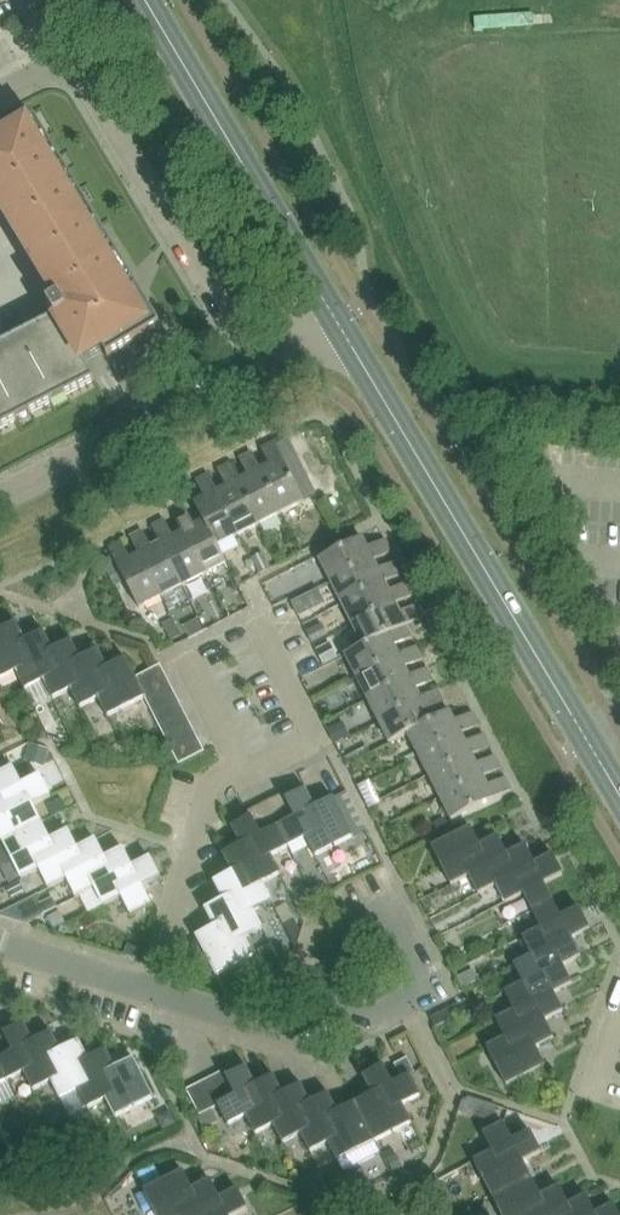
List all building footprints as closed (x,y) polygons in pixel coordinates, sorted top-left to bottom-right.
[(27,127),(0,144),(0,205),(59,302),(49,308),(55,318),(0,347),(0,430),(18,421),(95,381),(84,362),(103,351),(108,360),(161,329),(36,122),(27,127)] [(309,480),(286,436),(261,449),(270,467),(261,472),(282,514),(304,503),(296,487),(309,480)] [(249,478),(239,483),(260,525),(282,514),(261,472),(252,454),(239,460),(249,478)] [(227,489),(217,494),(238,536),(260,525),(239,483),(229,465),(218,471),(227,489)] [(195,504),(204,523),(217,546),(238,536),(217,494),(209,475),(196,482),(205,499),(195,504)] [(227,565),(217,546),(204,523),(195,527),(186,510),(174,516),(182,533),(204,576),(227,565)] [(204,576),(182,533),(172,538),(164,522),(152,527),(160,545),(182,587),(204,576)] [(182,587),(160,545),(151,549),(142,532),(130,538),(139,555),(160,598),(182,587)] [(332,582),(376,560),(393,552),(386,539),(369,548),(364,538),(321,560),(332,582)] [(160,598),(139,555),(129,560),(121,543),(109,549),(139,609),(160,598)] [(263,551),(252,557),(259,572),(271,566),(263,551)] [(387,582),(404,573),(398,561),(381,570),(376,560),(332,582),(343,603),(387,582)] [(397,603),(415,595),(409,583),(392,592),(387,582),(343,603),(355,625),(397,603)] [(293,602),(299,614),(312,608),(305,595),(293,602)] [(365,646),(407,626),(426,617),(420,605),(402,613),(397,603),(355,625),(365,646)] [(197,620),(184,627),(191,639),(204,632),(197,620)] [(307,631),(313,643),(329,635),(323,623),(307,631)] [(0,632),(0,636),(8,652),(0,656),(0,679),(16,671),(36,661),(26,642),(17,624),(0,632)] [(358,677),(400,656),(395,646),(413,637),(407,626),(365,646),(347,655),(358,677)] [(44,633),(26,642),(36,661),(16,671),(26,689),(43,680),(63,670),(53,651),(44,633)] [(8,652),(0,636),(0,656),(8,652)] [(53,699),(71,689),(90,678),(81,660),(71,642),(53,651),(63,670),(43,680),(53,699)] [(316,652),(324,665),(337,657),(329,645),(316,652)] [(369,699),(411,677),(406,667),(424,659),(418,646),(400,656),(358,677),(369,699)] [(99,651),(81,660),(90,678),(71,689),(81,708),(99,698),(118,688),(108,669),(99,651)] [(142,691),(136,678),(126,660),(108,669),(118,688),(99,698),(108,717),(146,698),(142,691)] [(136,678),(142,691),(167,679),(160,666),(136,678)] [(380,720),(422,698),(417,689),(435,680),(429,668),(411,677),(369,699),(380,720)] [(142,691),(146,698),(148,703),(173,691),(167,679),(142,691)] [(391,743),(409,734),(433,720),(428,710),(445,702),(439,689),(422,698),(380,720),(391,743)] [(148,703),(155,715),(179,703),(173,691),(148,703)] [(185,715),(179,703),(155,715),(161,727),(185,715)] [(409,734),(420,755),(463,733),(481,724),(475,712),(458,721),(452,710),(433,720),(409,734)] [(161,727),(167,739),(191,727),(185,715),(161,727)] [(343,721),(329,730),(336,743),(351,735),(343,721)] [(167,739),(173,752),(198,739),(191,727),(167,739)] [(420,755),(431,776),(474,755),(492,746),(486,734),(468,743),(463,733),(420,755)] [(173,752),(180,764),(204,752),(198,739),(173,752)] [(29,745),(25,757),(46,763),(50,751),(29,745)] [(431,776),(442,797),(485,776),(503,767),(497,756),(479,765),(474,755),(431,776)] [(3,795),(4,794),(14,813),(34,803),(34,804),(52,795),(42,774),(24,783),(15,765),(0,773),(0,789),(3,795)] [(513,789),(508,777),(490,786),(485,776),(442,797),(453,819),(513,789)] [(285,823),(279,826),(289,846),(324,829),(323,828),(326,827),(316,807),(307,789),(289,798),(298,816),(285,823)] [(273,798),(285,823),(298,816),(289,798),(285,792),(273,798)] [(346,792),(334,798),(354,836),(366,830),(346,792)] [(4,840),(43,820),(34,804),(34,803),(14,813),(4,794),(3,795),(0,796),(0,832),(4,840)] [(61,798),(47,806),(54,818),(55,817),(61,814),(68,810),(61,798)] [(273,798),(261,804),(274,829),(279,826),(285,823),(273,798)] [(334,798),(316,807),(326,827),(323,828),(324,829),(333,847),(354,836),(334,798)] [(248,811),(251,817),(261,835),(274,829),(261,804),(248,811)] [(61,814),(55,817),(60,826),(66,823),(61,814)] [(233,827),(243,845),(253,864),(272,855),(289,846),(279,826),(274,829),(261,835),(251,817),(233,827)] [(41,870),(42,869),(31,849),(52,838),(52,837),(43,820),(4,840),(0,842),(0,862),(12,856),(24,879),(41,870)] [(452,886),(471,876),(461,857),(482,846),(472,827),(433,847),(452,886)] [(70,828),(52,837),(52,838),(31,849),(42,869),(41,870),(51,887),(69,878),(69,877),(59,857),(79,847),(79,846),(70,828)] [(69,877),(69,878),(78,896),(96,886),(97,886),(87,867),(107,857),(106,856),(97,837),(79,846),(79,847),(59,857),(69,877)] [(461,857),(471,876),(481,895),(498,886),(488,866),(509,856),(500,837),(482,846),(461,857)] [(224,855),(233,872),(244,892),(263,882),(281,873),(272,855),(253,864),(243,845),(224,855)] [(527,846),(509,856),(488,866),(498,886),(508,904),(526,895),(516,876),(537,866),(527,846)] [(106,905),(124,896),(114,877),(134,866),(124,847),(106,856),(107,857),(87,867),(97,886),(96,886),(106,905)] [(151,857),(134,866),(114,877),(124,896),(133,914),(154,904),(145,885),(162,877),(151,857)] [(555,857),(537,866),(516,876),(526,895),(535,912),(555,901),(547,885),(565,876),(555,857)] [(273,901),(263,882),(244,892),(233,872),(215,881),(225,900),(225,899),(236,919),(254,910),(273,901)] [(19,882),(6,889),(11,899),(24,892),(19,882)] [(41,903),(46,902),(44,893),(18,901),(24,919),(44,913),(41,903)] [(313,900),(310,894),(303,898),(306,904),(313,900)] [(207,909),(216,927),(217,927),(227,947),(245,937),(246,938),(264,928),(254,910),(236,919),(225,899),(225,900),(207,909)] [(564,918),(555,901),(535,912),(543,929),(554,950),(573,940),(592,930),(581,909),(564,918)] [(60,913),(48,918),(54,930),(65,924),(60,913)] [(299,931),(294,920),(284,925),(294,948),(299,931)] [(255,955),(246,938),(245,937),(227,947),(217,927),(216,927),(197,937),(198,939),(185,946),(202,978),(215,970),(218,975),(255,955)] [(554,950),(543,929),(525,938),(534,957),(545,977),(564,967),(582,957),(573,940),(554,950)] [(128,947),(125,955),(141,961),(144,952),(128,947)] [(545,977),(534,957),(516,966),(525,983),(536,1004),(555,994),(573,985),(564,967),(545,977)] [(471,972),(458,978),(464,989),(477,983),(471,972)] [(564,1012),(555,994),(536,1004),(525,983),(507,993),(516,1011),(527,1031),(546,1022),(564,1012)] [(460,1004),(432,1018),(437,1027),(464,1013),(460,1004)] [(555,1039),(546,1022),(527,1031),(516,1011),(497,1020),(506,1038),(517,1058),(537,1048),(555,1039)] [(34,1040),(25,1022),(7,1032),(6,1032),(16,1052),(4,1058),(0,1060),(0,1067),(7,1080),(24,1071),(23,1070),(44,1060),(34,1040)] [(7,1032),(3,1026),(0,1028),(0,1051),(4,1058),(16,1052),(6,1032),(7,1032)] [(61,1050),(62,1049),(53,1031),(34,1040),(44,1060),(23,1070),(24,1071),(33,1090),(51,1081),(51,1080),(71,1070),(61,1050)] [(546,1066),(537,1048),(517,1058),(506,1038),(489,1047),(509,1086),(546,1066)] [(60,1099),(79,1089),(79,1088),(99,1078),(89,1058),(80,1040),(62,1049),(61,1050),(71,1070),(51,1080),(51,1081),(60,1099)] [(107,1049),(89,1058),(99,1078),(79,1088),(79,1089),(89,1107),(107,1098),(107,1097),(126,1087),(116,1067),(107,1049)] [(135,1058),(116,1067),(126,1087),(107,1097),(107,1098),(117,1117),(155,1097),(135,1058)] [(395,1065),(402,1080),(412,1075),(414,1074),(407,1059),(395,1065)] [(268,1105),(258,1084),(248,1066),(230,1076),(229,1077),(238,1094),(226,1101),(218,1104),(219,1105),(229,1125),(247,1116),(268,1105)] [(364,1077),(373,1095),(384,1115),(404,1104),(422,1095),(412,1075),(402,1080),(394,1084),(385,1066),(364,1077)] [(213,1077),(226,1101),(238,1094),(229,1077),(230,1076),(227,1070),(213,1077)] [(276,1075),(258,1084),(268,1105),(247,1116),(256,1134),(275,1124),(296,1114),(285,1094),(276,1075)] [(213,1077),(201,1083),(214,1107),(219,1105),(218,1104),(226,1101),(213,1077)] [(201,1083),(188,1090),(201,1114),(214,1107),(201,1083)] [(303,1085),(285,1094),(296,1114),(275,1124),(284,1143),(302,1134),(323,1123),(312,1103),(303,1085)] [(330,1094),(312,1103),(323,1123),(302,1134),(311,1152),(329,1143),(350,1132),(339,1112),(330,1094)] [(373,1095),(356,1103),(376,1142),(414,1123),(404,1104),(384,1115),(373,1095)] [(356,1103),(339,1112),(350,1132),(329,1143),(339,1161),(376,1142),(356,1103)] [(198,1117),(204,1129),(218,1122),(212,1109),(198,1117)] [(163,1114),(159,1125),(162,1132),(178,1125),(171,1111),(163,1114)] [(504,1173),(524,1162),(543,1153),(532,1133),(514,1142),(505,1124),(485,1134),(494,1152),(504,1173)] [(42,1141),(55,1135),(50,1126),(38,1133),(42,1141)] [(421,1141),(410,1147),(416,1158),(427,1153),(421,1141)] [(533,1179),(524,1162),(504,1173),(494,1152),(475,1161),(495,1199),(533,1179)] [(21,1154),(3,1163),(9,1174),(27,1165),(21,1154)] [(398,1155),(387,1161),(394,1173),(404,1168),(398,1155)] [(365,1168),(346,1178),(356,1196),(374,1187),(365,1168)] [(171,1199),(193,1188),(184,1170),(145,1190),(158,1214),(179,1214),(171,1199)] [(193,1188),(171,1199),(179,1214),(203,1214),(199,1208),(220,1197),(211,1179),(193,1188)] [(533,1179),(495,1199),(503,1214),(526,1214),(521,1207),(541,1196),(533,1179)] [(541,1196),(521,1207),(526,1214),(549,1214),(569,1205),(560,1187),(541,1196)] [(248,1208),(238,1188),(220,1197),(199,1208),(203,1214),(234,1214),(248,1208)] [(549,1214),(594,1214),(596,1214),(587,1195),(569,1205),(549,1214)] [(596,1214),(594,1214),(619,1214),(614,1205),(596,1214)]
